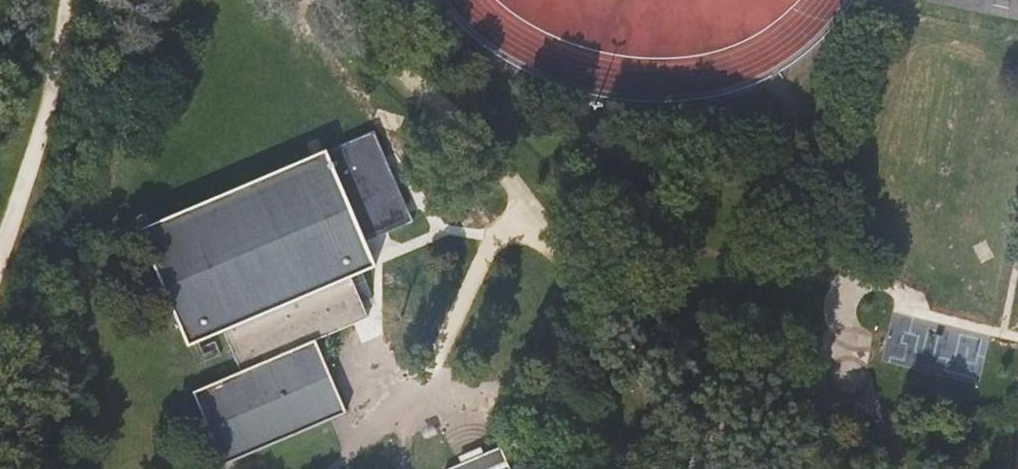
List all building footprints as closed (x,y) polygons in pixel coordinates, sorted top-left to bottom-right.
[(319,157),(136,235),(186,354),(224,333),(244,375),(191,398),(223,468),(227,468),(344,418),(315,345),(369,322),(350,280),(369,270),(319,157)] [(434,425),(422,429),(426,440),(429,433),(438,435),(434,425)] [(499,447),(448,468),(509,468),(499,447)]
